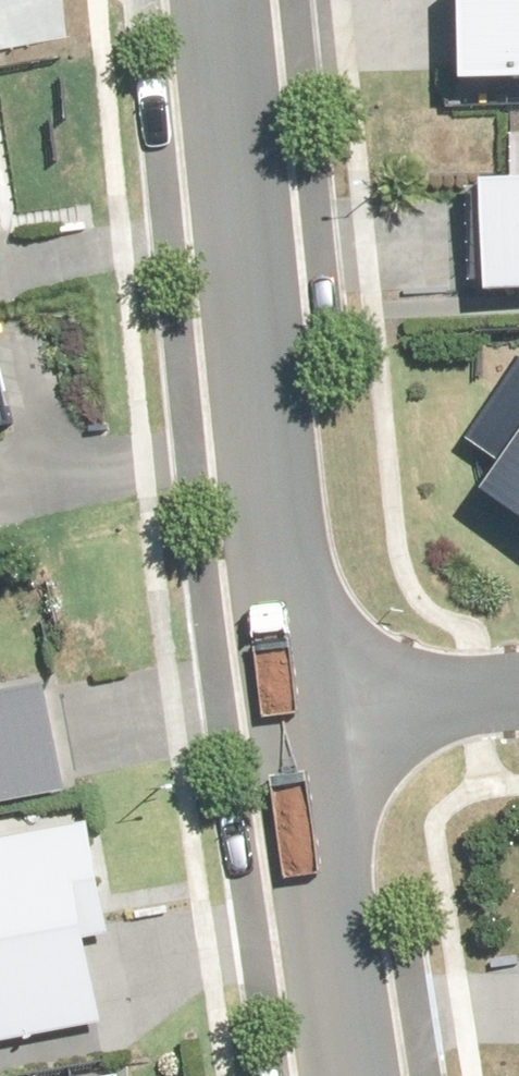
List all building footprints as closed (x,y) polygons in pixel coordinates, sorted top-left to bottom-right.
[(463,88),(518,88),(518,0),(463,0),(463,88)] [(18,224),(0,142),(0,228),(18,224)] [(488,182),(491,292),(518,291),(518,181),(488,182)] [(23,441),(0,355),(0,447),(23,441)] [(518,512),(518,374),(464,454),(499,478),(490,492),(518,512)] [(45,691),(0,700),(0,804),(64,792),(45,691)] [(104,1025),(87,931),(109,926),(91,826),(0,843),(0,1044),(104,1025)]
